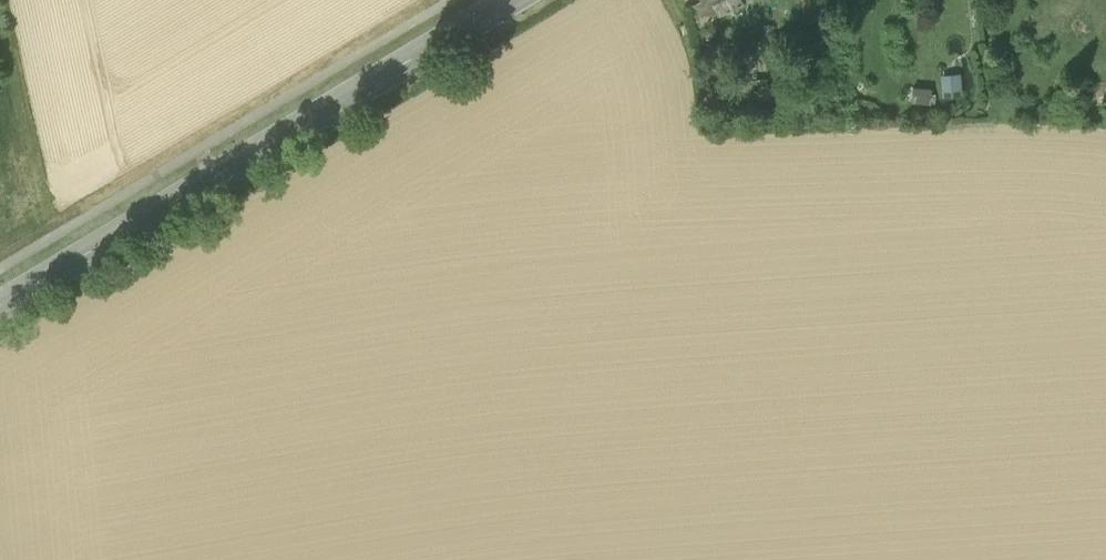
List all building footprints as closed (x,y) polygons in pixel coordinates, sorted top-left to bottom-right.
[(944,73),(945,96),(965,95),(964,72),(944,73)]
